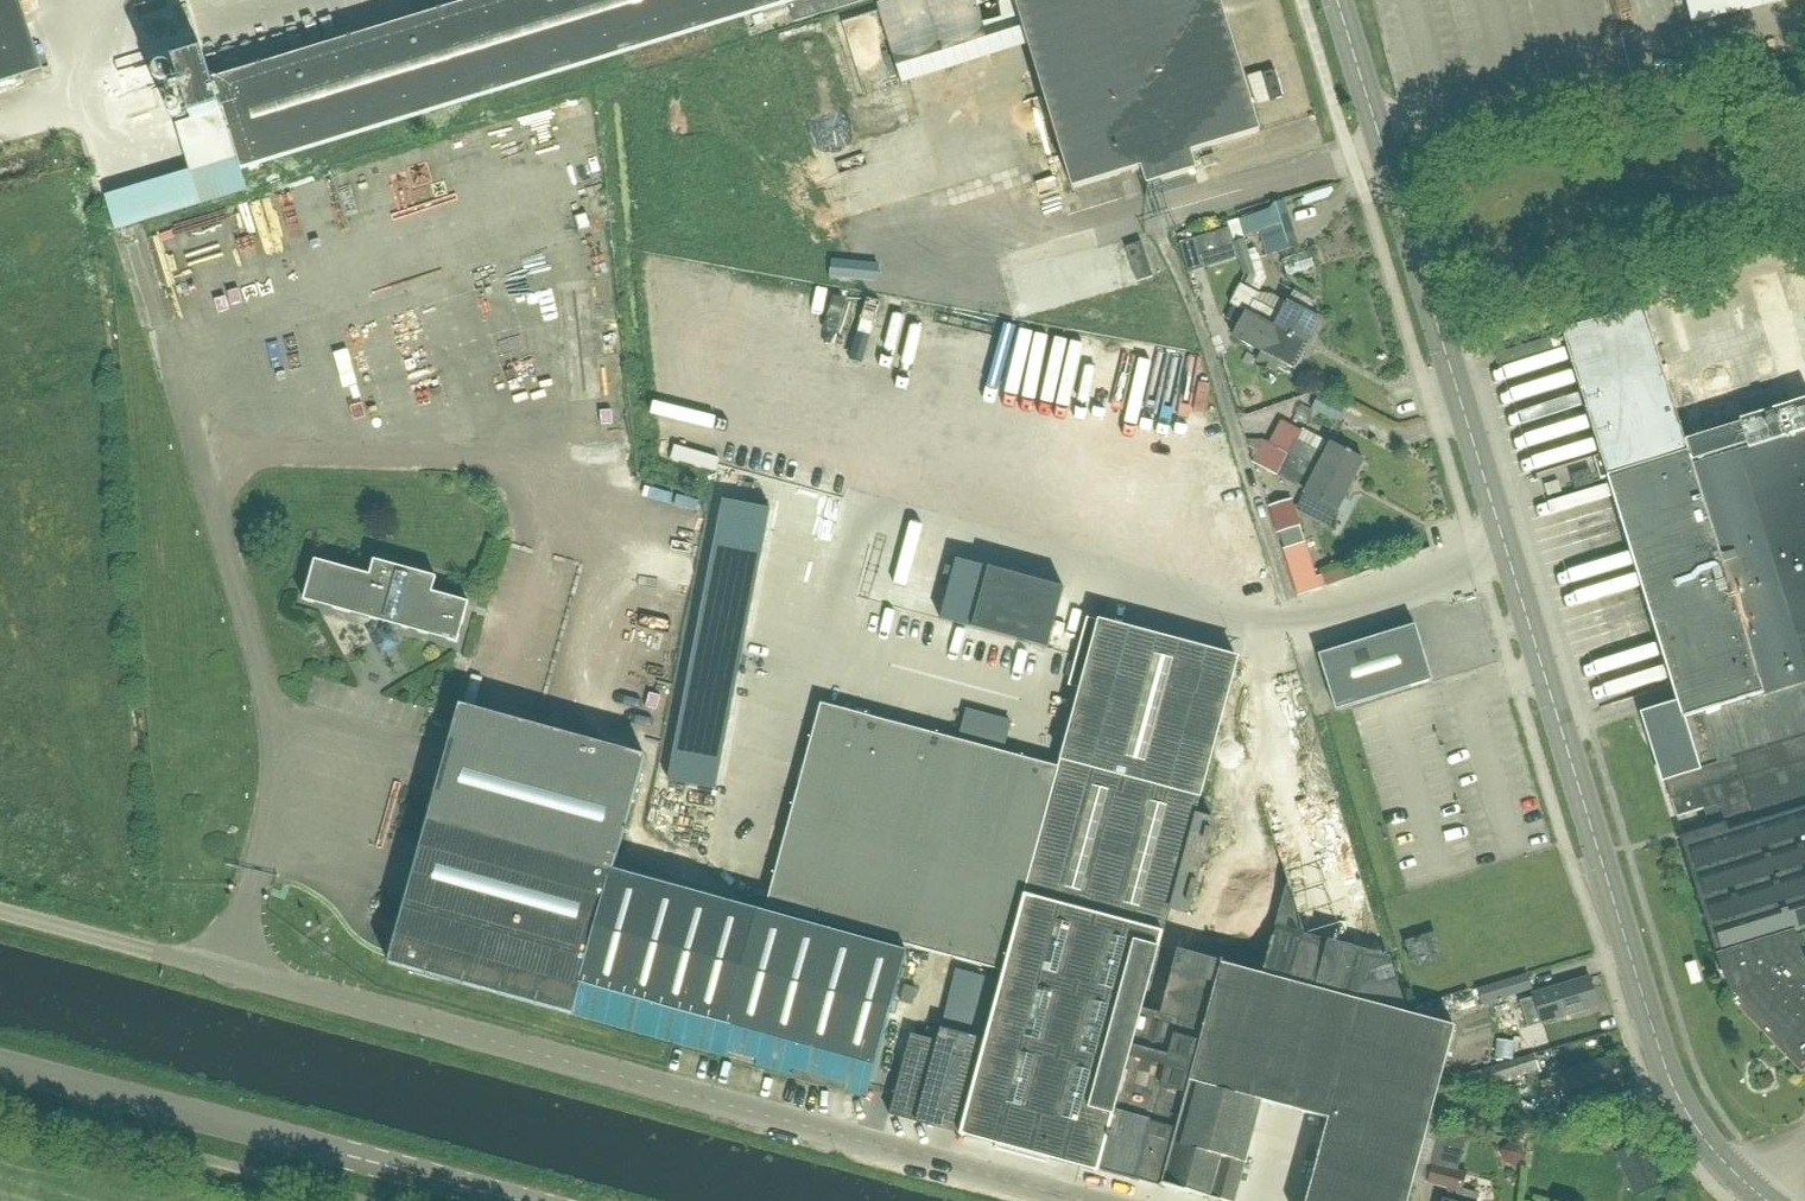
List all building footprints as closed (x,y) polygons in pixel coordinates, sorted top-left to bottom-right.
[(19,0),(0,0),(0,83),(41,70),(19,0)] [(25,0),(30,13),(45,7),(42,0),(25,0)] [(212,81),(204,54),(174,63),(180,81),(169,85),(175,106),(186,102),(192,120),(223,110),(242,171),(789,4),(794,23),(869,0),(479,0),(212,81)] [(1258,133),(1218,0),(1015,0),(1072,189),(1141,168),(1146,186),(1194,171),(1189,154),(1258,133)] [(1783,0),(1686,0),(1692,23),(1783,0)] [(1268,73),(1251,75),(1255,105),(1272,103),(1268,73)] [(1270,256),(1301,246),(1291,213),(1288,201),(1277,204),(1273,209),(1241,219),(1246,236),(1263,231),(1270,256)] [(1228,229),(1178,244),(1185,267),(1235,252),(1228,229)] [(1246,239),(1234,244),(1245,277),(1243,287),(1243,288),(1250,291),(1258,275),(1246,239)] [(1142,244),(1126,249),(1137,283),(1152,278),(1142,244)] [(1717,958),(1721,969),(1731,992),(1737,998),(1800,1064),(1804,1060),(1804,961),(1802,958),(1793,934),(1804,931),(1804,365),(1777,274),(1751,282),(1789,405),(1744,419),(1745,423),(1686,442),(1645,309),(1562,331),(1600,456),(1593,458),(1600,480),(1608,477),(1608,478),(1677,705),(1643,715),(1663,782),(1666,781),(1677,817),(1717,805),(1723,825),(1681,838),(1717,958)] [(1243,288),(1234,306),(1307,346),(1321,320),(1310,315),(1316,303),(1294,292),(1288,303),(1287,303),(1281,314),(1272,310),(1253,300),(1256,294),(1250,291),(1243,288)] [(1234,306),(1227,319),(1240,326),(1234,338),(1261,352),(1295,370),(1307,346),(1234,306)] [(1337,424),(1345,408),(1320,394),(1311,410),(1337,424)] [(1350,486),(1363,461),(1302,429),(1300,431),(1281,421),(1269,443),(1289,453),(1350,486)] [(1304,493),(1337,510),(1350,486),(1289,453),(1269,443),(1264,440),(1252,463),(1305,491),(1304,493)] [(1572,477),(1572,478),(1576,490),(1595,484),(1591,471),(1572,477)] [(1545,499),(1562,494),(1558,483),(1542,488),(1545,499)] [(723,500),(667,781),(715,790),(771,510),(723,500)] [(1300,527),(1291,500),(1267,508),(1275,535),(1279,533),(1300,527)] [(1300,527),(1279,533),(1284,550),(1305,543),(1300,527)] [(1046,648),(1062,589),(988,569),(957,560),(952,580),(941,619),(1046,648)] [(458,644),(469,603),(432,593),(436,578),(374,561),(370,576),(315,561),(304,601),(383,623),(381,633),(393,637),(396,627),(458,644)] [(1329,588),(1353,577),(1348,566),(1324,577),(1329,588)] [(766,908),(806,919),(916,948),(930,952),(1004,971),(985,1041),(941,1029),(937,1043),(916,1122),(960,1134),(960,1136),(996,1145),(995,1148),(1048,1162),(1049,1159),(1099,1173),(1100,1170),(1162,1187),(1163,1184),(1225,1200),(1234,1200),(1261,1101),(1328,1119),(1306,1200),(1408,1200),(1415,1174),(1454,1028),(1406,1015),(1388,959),(1385,958),(1275,929),(1263,974),(1177,951),(1159,1015),(1141,1010),(1168,910),(1187,914),(1212,820),(1194,816),(1236,659),(1086,619),(1068,686),(1080,689),(1058,769),(821,705),(784,840),(766,908)] [(1317,656),(1335,711),(1431,681),(1413,626),(1317,656)] [(673,1043),(794,1077),(867,1097),(907,953),(724,902),(726,893),(616,863),(646,757),(460,706),(390,958),(388,964),(673,1043)] [(1413,967),(1441,959),(1434,934),(1406,942),(1413,967)] [(1485,1004),(1535,989),(1531,974),(1480,989),(1485,1004)] [(1532,994),(1533,998),(1520,1002),(1528,1029),(1599,1007),(1589,977),(1532,994)] [(913,1006),(917,989),(905,986),(901,1003),(913,1006)] [(893,1098),(889,1115),(916,1122),(937,1043),(911,1036),(910,1035),(893,1098)] [(1498,1043),(1496,1057),(1511,1059),(1513,1045),(1498,1043)] [(1567,1102),(1621,1085),(1613,1057),(1558,1074),(1567,1102)] [(1477,1194),(1462,1190),(1467,1173),(1458,1171),(1466,1138),(1440,1131),(1427,1183),(1448,1188),(1445,1200),(1475,1200),(1477,1194)] [(1631,1173),(1653,1163),(1643,1142),(1622,1151),(1631,1173)] [(1510,1144),(1502,1151),(1504,1161),(1515,1165),(1523,1157),(1520,1147),(1510,1144)]
